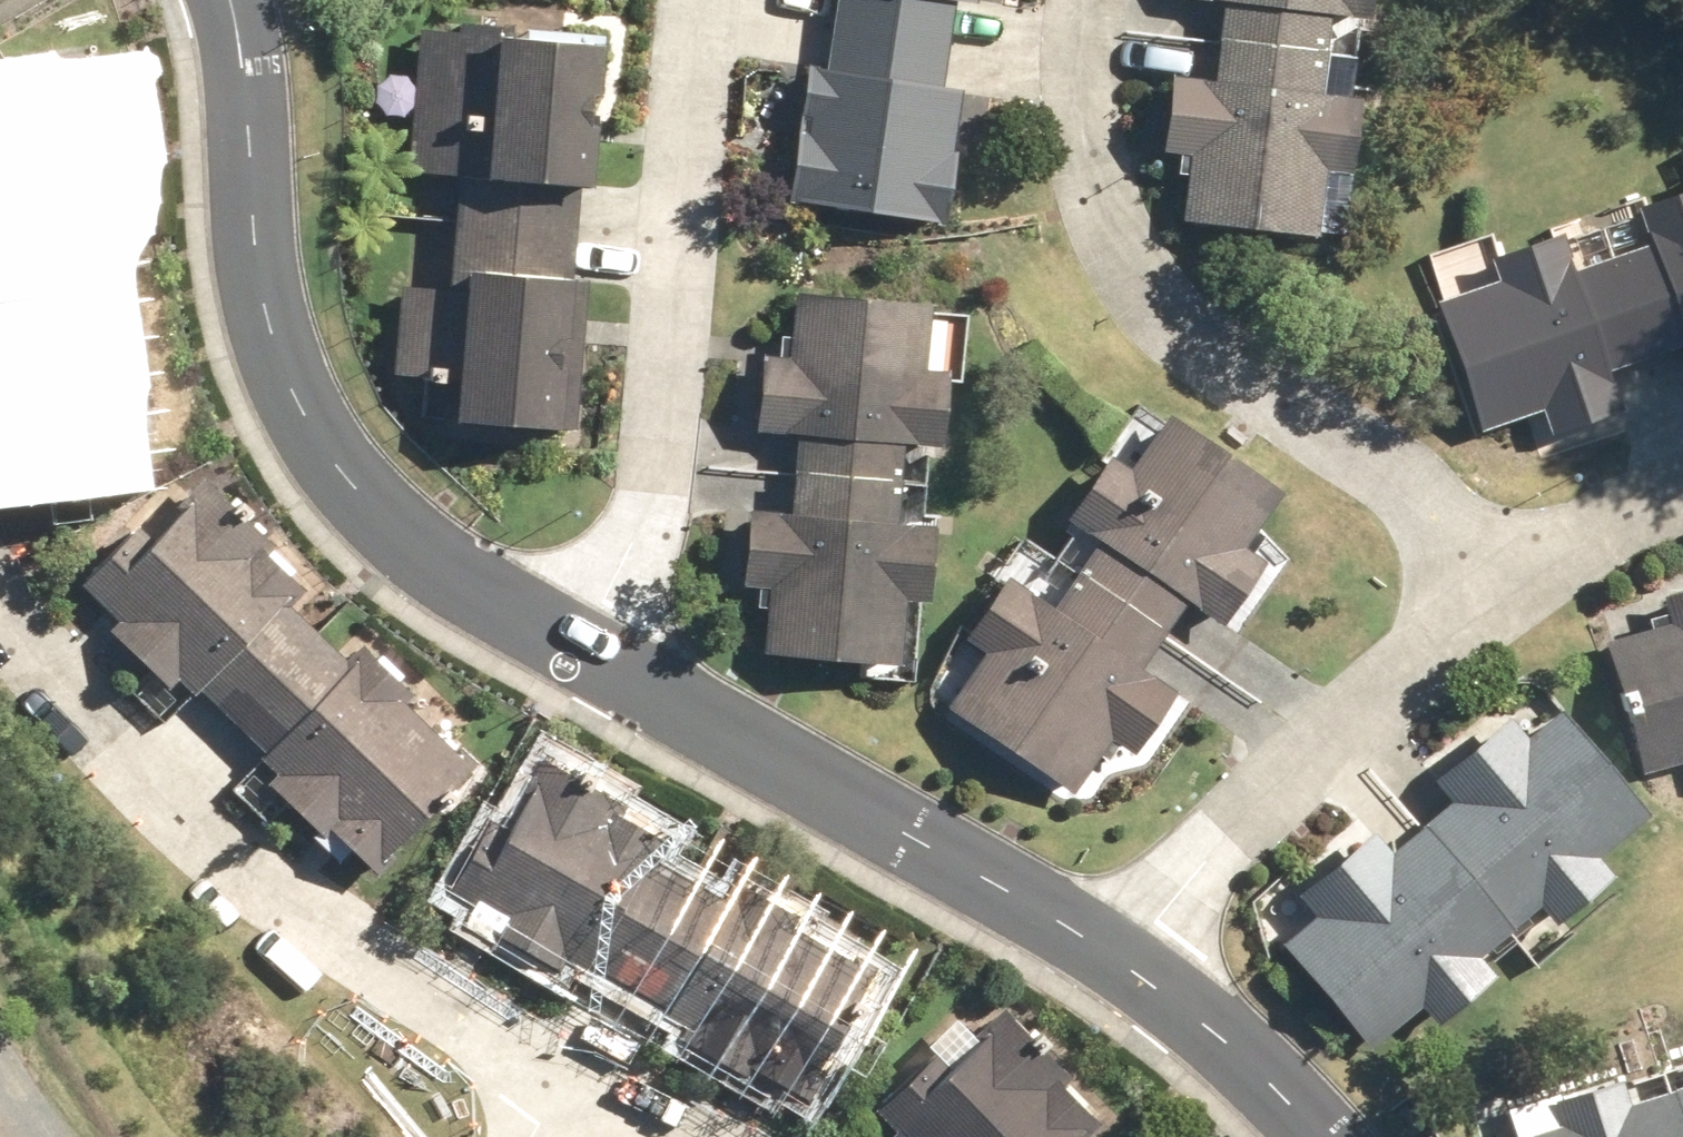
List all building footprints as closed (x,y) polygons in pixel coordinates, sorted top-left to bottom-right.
[(839,29),(942,43),(948,0),(843,0),(839,29)] [(1326,55),(1331,17),(1373,23),(1376,0),(1208,0),(1226,2),(1221,40),(1326,55)] [(934,93),(942,43),(839,29),(832,76),(814,74),(795,201),(940,223),(959,96),(934,93)] [(588,194),(602,51),(419,33),(405,176),(461,180),(457,223),(575,231),(578,192),(588,194)] [(1322,98),(1326,55),(1221,40),(1215,86),(1174,80),(1165,154),(1192,158),(1185,224),(1319,241),(1327,174),(1352,177),(1361,104),(1322,98)] [(94,274),(118,271),(112,225),(131,224),(125,174),(136,173),(123,74),(42,84),(41,74),(0,79),(0,278),(43,273),(44,280),(94,274)] [(1640,210),(1652,247),(1612,259),(1648,360),(1682,349),(1682,195),(1640,210)] [(560,434),(575,231),(457,223),(451,295),(402,291),(395,376),(426,380),(425,390),(456,392),(454,425),(560,434)] [(1577,272),(1563,235),(1491,261),(1498,284),(1437,304),(1481,435),(1544,413),(1552,438),(1626,413),(1612,373),(1648,360),(1612,259),(1577,272)] [(43,273),(0,278),(0,493),(138,477),(119,304),(98,305),(94,276),(94,274),(44,280),(43,273)] [(801,436),(798,476),(898,484),(902,444),(941,447),(948,374),(927,372),(932,305),(799,294),(794,360),(766,358),(759,432),(801,436)] [(1105,542),(1081,578),(1167,638),(1193,603),(1225,626),(1270,563),(1248,546),(1279,500),(1168,421),(1131,472),(1113,458),(1071,517),(1105,542)] [(895,525),(898,484),(798,476),(795,515),(751,513),(746,583),(775,585),(769,654),(902,667),(907,601),(928,603),(935,529),(895,525)] [(275,552),(204,483),(144,545),(132,535),(80,588),(120,628),(112,636),(166,692),(176,682),(194,699),(199,692),(233,726),(318,638),(291,612),(304,597),(266,560),(275,552)] [(1167,638),(1081,578),(1056,612),(1013,581),(970,642),(995,658),(959,707),(1081,793),(1119,741),(1140,755),(1182,695),(1145,669),(1167,638)] [(1669,599),(1675,619),(1654,626),(1656,632),(1606,646),(1644,778),(1682,767),(1682,595),(1669,599)] [(347,667),(318,638),(233,726),(264,756),(259,762),(277,781),(268,791),(320,843),(328,834),(373,878),(480,770),(405,704),(411,699),(359,654),(347,667)] [(1469,815),(1438,842),(1506,923),(1535,897),(1561,927),(1619,878),(1602,858),(1653,817),(1565,711),(1512,755),(1494,733),(1439,780),(1469,815)] [(667,847),(620,820),(626,808),(544,764),(504,828),(493,821),(446,896),(494,923),(489,934),(559,975),(566,964),(587,976),(590,969),(630,991),(690,884),(656,865),(667,847)] [(1475,948),(1506,923),(1438,842),(1403,870),(1374,835),(1320,880),(1343,907),(1291,950),(1375,1052),(1427,1008),(1442,1027),(1499,978),(1475,948)] [(725,904),(690,884),(630,991),(670,1013),(666,1020),(685,1032),(678,1045),(746,1082),(753,1071),(804,1100),(878,972),(792,923),(794,918),(735,886),(725,904)] [(1005,1016),(949,1073),(933,1057),(874,1117),(895,1136),(1096,1136),(1103,1131),(1062,1091),(1072,1083),(1005,1016)] [(1682,1107),(1637,1119),(1626,1081),(1558,1100),(1565,1126),(1527,1136),(1682,1136),(1682,1110),(1682,1107)]
